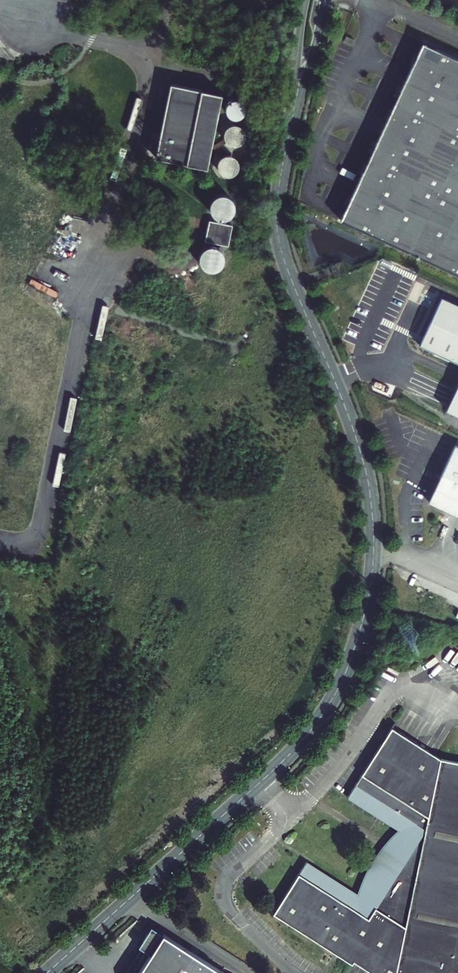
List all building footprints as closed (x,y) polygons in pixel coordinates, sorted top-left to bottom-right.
[(339,223),(457,277),(457,59),(428,45),(427,46),(421,43),(339,223)] [(165,114),(161,134),(155,158),(208,169),(223,95),(171,84),(165,114)] [(242,114),(240,99),(229,101),(231,116),(242,114)] [(218,161),(227,177),(242,169),(232,152),(218,161)] [(235,194),(213,196),(214,217),(236,216),(235,194)] [(204,245),(202,266),(225,269),(227,247),(204,245)] [(331,270),(335,280),(341,277),(337,268),(331,270)] [(442,300),(420,349),(457,366),(457,308),(442,300)] [(447,413),(457,418),(457,390),(447,413)] [(453,447),(426,504),(457,519),(457,449),(453,447)] [(389,729),(384,738),(381,743),(361,774),(423,826),(335,956),(351,966),(352,964),(367,972),(457,972),(457,763),(438,759),(406,739),(390,729),(389,729)] [(376,865),(368,882),(371,884),(361,900),(305,865),(273,916),(335,956),(423,826),(361,774),(347,798),(378,817),(379,814),(383,816),(381,819),(404,833),(397,838),(391,845),(395,848),(392,853),(386,849),(376,865)] [(149,927),(137,947),(149,955),(137,972),(224,972),(149,927)]
